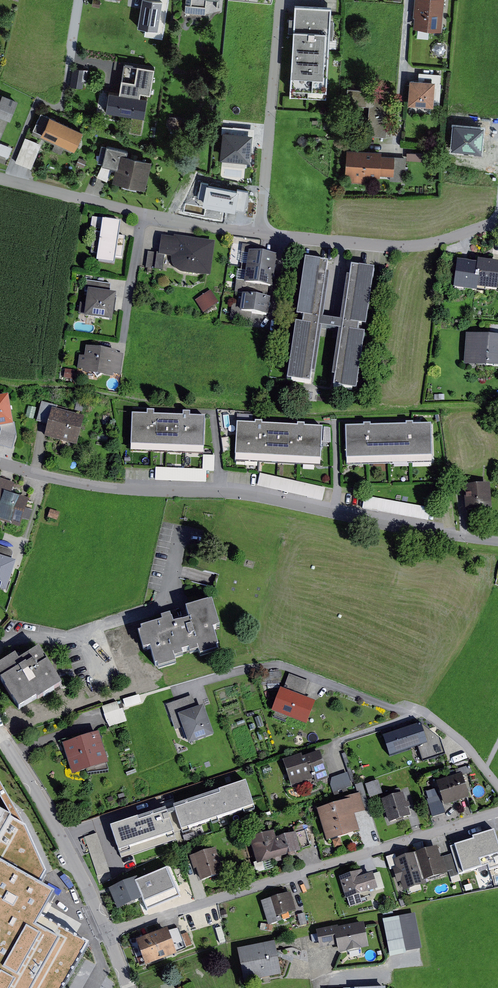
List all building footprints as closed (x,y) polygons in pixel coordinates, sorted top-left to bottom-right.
[(208,15),(209,0),(188,0),(187,13),(208,15)] [(418,15),(417,26),(444,28),(446,0),(417,0),(415,15),(418,15)] [(334,6),(297,4),(293,89),(330,91),(334,6)] [(152,95),(156,67),(125,62),(121,93),(109,91),(107,112),(132,115),(130,131),(143,133),(148,95),(152,95)] [(79,68),(79,87),(87,87),(88,68),(79,68)] [(413,77),(410,103),(436,105),(438,84),(444,84),(445,72),(421,71),(421,78),(413,77)] [(349,103),(372,104),(370,134),(389,136),(392,90),(350,87),(349,103)] [(2,101),(0,100),(0,117),(12,122),(21,97),(6,91),(2,101)] [(83,131),(51,116),(43,135),(76,150),(83,131)] [(223,132),(222,161),(253,162),(253,133),(223,132)] [(26,136),(16,161),(32,168),(42,142),(26,136)] [(13,146),(1,142),(0,145),(0,153),(9,157),(13,146)] [(154,163),(131,158),(133,151),(107,145),(102,168),(117,171),(115,184),(148,191),(154,163)] [(384,150),(350,148),(348,174),(353,174),(352,181),(369,182),(369,175),(382,176),(382,174),(396,175),(397,156),(384,155),(384,150)] [(250,192),(204,182),(200,198),(205,204),(236,210),(236,208),(246,210),(250,192)] [(93,252),(100,254),(99,260),(116,263),(117,256),(123,257),(127,236),(121,235),(123,222),(105,219),(105,218),(95,216),(93,227),(103,229),(103,232),(97,231),(93,252)] [(183,272),(187,272),(212,276),(217,241),(176,235),(176,237),(164,235),(162,253),(150,251),(148,267),(165,270),(167,255),(174,255),(173,259),(174,263),(175,266),(176,267),(179,270),(183,272)] [(244,252),(250,253),(249,263),(245,262),(243,280),(239,279),(237,292),(245,293),(243,304),(235,303),(233,317),(252,320),(252,325),(260,327),(261,321),(253,320),(255,312),(270,315),(273,298),(269,297),(271,286),(274,287),(279,254),(264,251),(264,246),(246,243),(244,252)] [(300,314),(307,315),(305,322),(299,321),(290,378),(313,382),(314,372),(317,372),(323,326),(341,328),(335,374),(337,374),(336,386),(359,389),(368,332),(361,331),(362,324),(369,325),(377,268),(354,265),(353,275),(350,274),(343,320),(325,317),(332,273),(329,272),(330,261),(308,258),(300,314)] [(481,262),(461,260),(457,287),(480,291),(480,287),(497,289),(497,261),(481,259),(481,262)] [(86,312),(86,316),(114,320),(118,292),(112,291),(113,284),(88,280),(86,291),(89,292),(88,303),(83,302),(81,311),(86,312)] [(214,290),(197,300),(205,312),(221,302),(214,290)] [(469,333),(467,363),(497,366),(497,335),(469,333)] [(88,346),(87,356),(82,355),(80,368),(85,368),(84,372),(114,376),(115,374),(123,375),(126,354),(119,353),(119,350),(88,346)] [(38,422),(49,425),(52,408),(42,405),(38,422)] [(54,408),(47,436),(80,444),(87,416),(54,408)] [(149,413),(134,413),(133,450),(206,453),(207,416),(192,416),(192,412),(186,411),(186,415),(156,414),(157,410),(149,410),(149,413)] [(258,423),(239,422),(238,461),(324,465),(325,427),(307,426),(307,423),(300,423),(300,425),(265,424),(265,421),(258,421),(258,423)] [(366,425),(348,426),(349,465),(436,462),(435,423),(416,424),(416,422),(409,422),(409,425),(374,426),(374,423),(366,423),(366,425)] [(205,469),(159,468),(158,480),(209,482),(209,470),(216,471),(217,456),(205,455),(205,469)] [(14,493),(17,483),(0,477),(0,520),(21,526),(30,498),(14,493)] [(493,483),(466,486),(468,512),(495,509),(493,483)] [(62,512),(52,509),(50,517),(59,520),(62,512)] [(70,535),(60,531),(57,539),(68,543),(70,535)] [(12,548),(0,545),(0,588),(8,591),(18,561),(13,560),(15,556),(15,554),(14,551),(13,550),(12,548)] [(142,628),(143,631),(139,632),(145,650),(152,648),(157,665),(159,665),(160,668),(178,663),(176,658),(185,656),(183,651),(191,649),(192,653),(200,650),(202,656),(219,650),(218,647),(220,646),(215,628),(222,626),(214,600),(188,608),(191,619),(175,624),(172,614),(163,617),(164,621),(142,628)] [(20,660),(16,654),(0,664),(0,677),(20,708),(37,698),(39,700),(64,684),(41,647),(20,660)] [(284,671),(264,673),(265,680),(285,678),(284,671)] [(313,682),(291,674),(286,689),(283,688),(274,711),(309,724),(318,701),(307,697),(313,682)] [(181,716),(199,710),(194,695),(169,705),(178,730),(185,727),(181,716)] [(119,701),(104,706),(111,727),(129,721),(125,709),(122,710),(119,701)] [(214,735),(204,708),(199,710),(181,716),(185,727),(191,743),(214,735)] [(424,723),(386,736),(392,756),(431,743),(424,723)] [(100,732),(64,744),(74,775),(110,763),(100,732)] [(416,759),(422,758),(419,748),(413,750),(416,759)] [(322,751),(305,757),(304,754),(285,760),(294,786),(316,779),(318,782),(331,778),(322,751)] [(349,772),(335,778),(334,784),(337,792),(354,786),(349,772)] [(443,794),(429,799),(436,819),(449,815),(446,806),(473,797),(467,780),(465,773),(439,781),(443,794)] [(258,807),(249,779),(181,803),(191,830),(258,807)] [(379,780),(367,783),(371,798),(384,794),(379,780)] [(405,792),(384,799),(392,822),(414,815),(411,807),(413,807),(411,802),(408,803),(405,792)] [(346,801),(319,809),(329,841),(362,831),(357,815),(368,811),(363,793),(345,798),(346,801)] [(18,814),(0,803),(0,846),(18,814)] [(0,846),(0,987),(67,987),(92,942),(50,919),(66,892),(46,881),(53,868),(32,822),(18,814),(0,846)] [(474,841),(470,842),(476,864),(489,861),(491,867),(497,865),(497,828),(472,835),(474,841)] [(276,830),(251,839),(259,864),(314,847),(309,830),(299,833),(298,831),(279,837),(276,830)] [(440,846),(418,853),(426,881),(429,880),(450,873),(450,871),(452,871),(453,877),(462,875),(455,854),(443,857),(440,846)] [(196,870),(198,869),(202,881),(227,873),(218,848),(191,856),(196,870)] [(418,853),(397,859),(399,867),(395,868),(400,883),(404,881),(407,891),(430,884),(429,880),(426,881),(418,853)] [(467,854),(457,856),(462,872),(471,869),(467,854)] [(173,865),(111,888),(119,909),(146,899),(150,910),(185,897),(173,865)] [(375,872),(366,875),(365,870),(341,877),(348,899),(350,899),(353,907),(365,904),(362,895),(387,888),(382,872),(376,874),(375,872)] [(293,892),(264,901),(271,925),(280,922),(279,917),(299,911),(293,892)] [(241,906),(233,908),(235,914),(242,911),(241,906)] [(307,913),(300,915),(303,926),(310,924),(307,913)] [(401,918),(386,921),(393,956),(408,953),(401,918)] [(340,926),(319,930),(322,948),(340,944),(341,953),(371,948),(366,922),(341,927),(340,926)] [(168,929),(138,941),(148,966),(179,954),(178,951),(196,944),(191,932),(183,935),(181,928),(170,932),(168,929)] [(212,932),(205,934),(209,946),(215,944),(212,932)] [(277,941),(240,949),(247,982),(284,974),(277,941)] [(211,957),(205,959),(209,971),(215,969),(211,957)]
